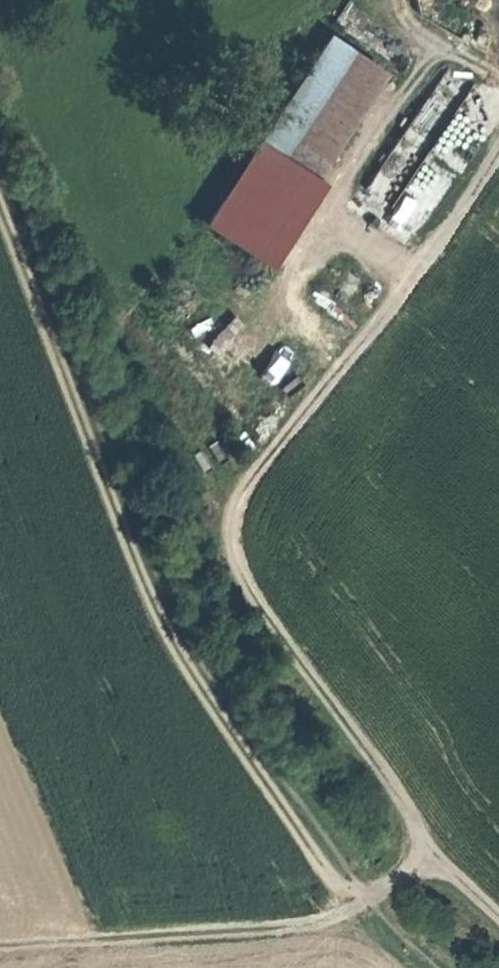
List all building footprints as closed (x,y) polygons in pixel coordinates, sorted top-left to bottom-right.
[(328,37),(259,140),(309,171),(377,68),(328,37)] [(417,233),(453,169),(421,151),(449,101),(458,106),(472,81),(442,64),(367,197),(394,212),(390,218),(417,233)]
